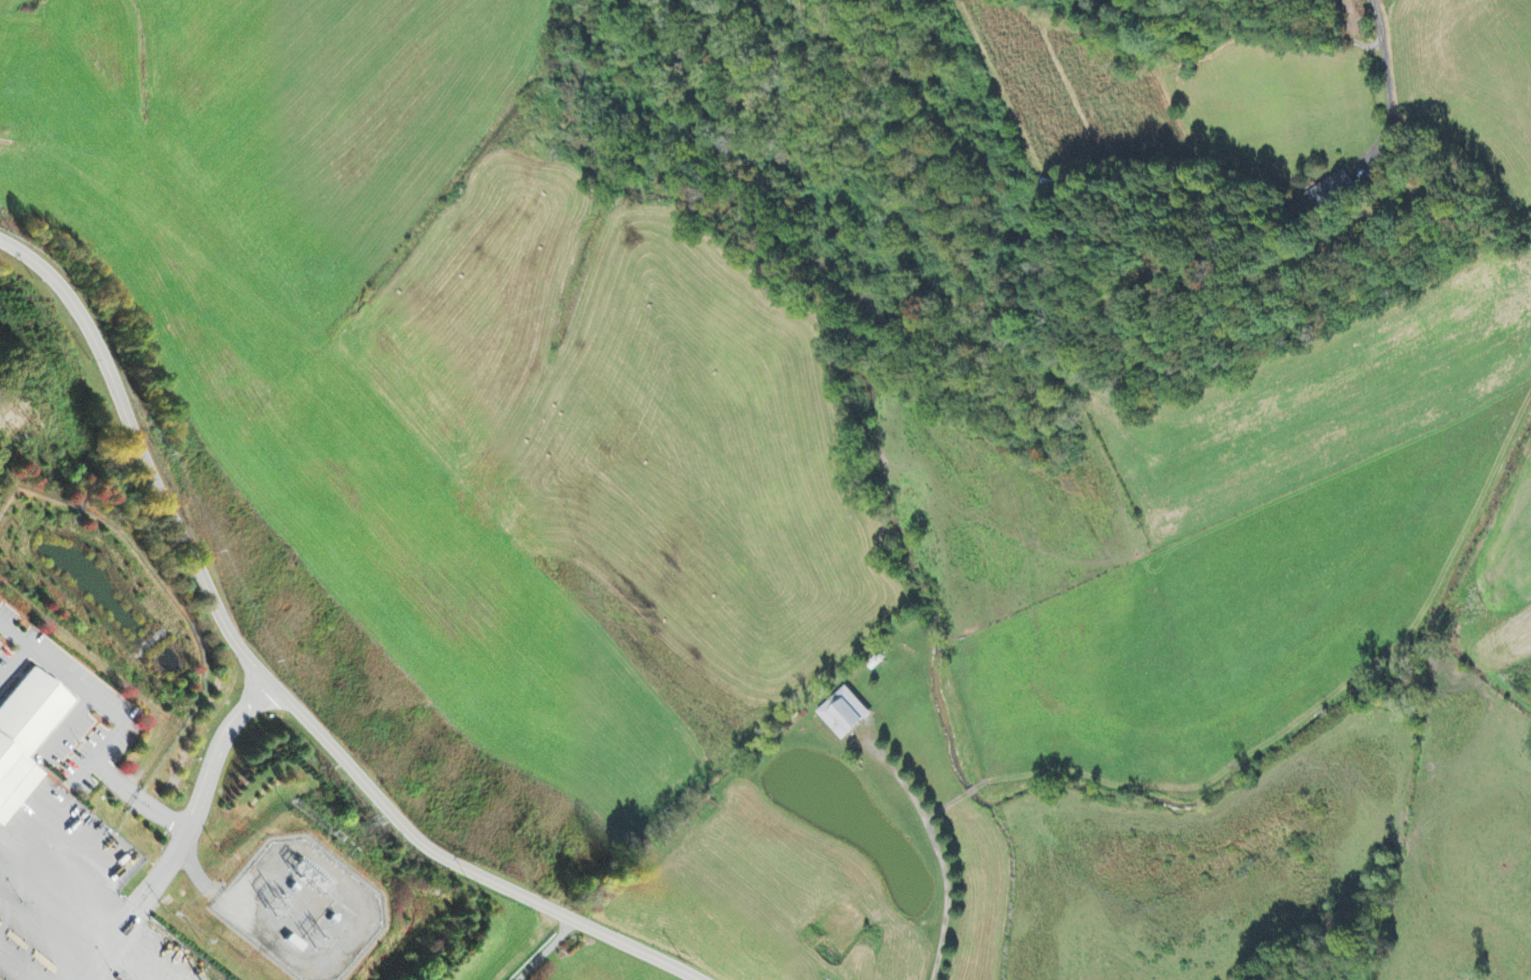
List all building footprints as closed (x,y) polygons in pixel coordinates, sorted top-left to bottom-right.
[(1308,193),(1318,211),(1356,191),(1346,173),(1308,193)] [(45,775),(28,763),(74,700),(30,668),(0,709),(0,824),(6,828),(45,775)] [(873,716),(847,687),(818,715),(844,743),(873,716)]
